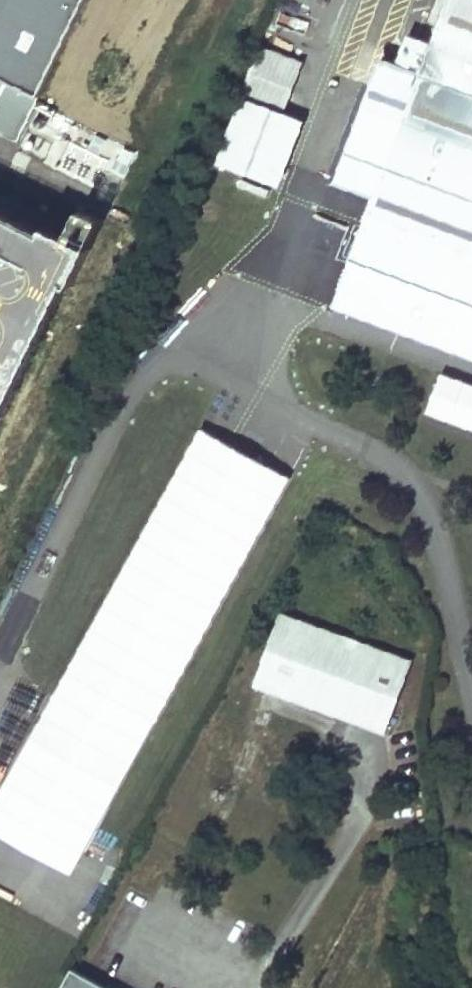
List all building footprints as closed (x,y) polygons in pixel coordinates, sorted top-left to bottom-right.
[(435,35),(433,41),(411,33),(399,62),(384,56),(338,179),(376,193),(364,223),(335,302),(471,355),(471,0),(448,0),(435,35)] [(244,98),(283,113),(305,61),(261,44),(240,97),(244,98)] [(219,161),(279,185),(305,122),(283,113),(244,98),(219,161)] [(51,379),(64,354),(43,343),(80,271),(0,229),(0,353),(51,379)] [(291,479),(204,430),(9,780),(97,829),(291,479)] [(281,610),(254,683),(384,729),(410,659),(281,610)] [(247,683),(216,768),(233,774),(237,765),(252,722),(264,689),(247,683)] [(62,987),(112,987),(73,967),(62,987)]
